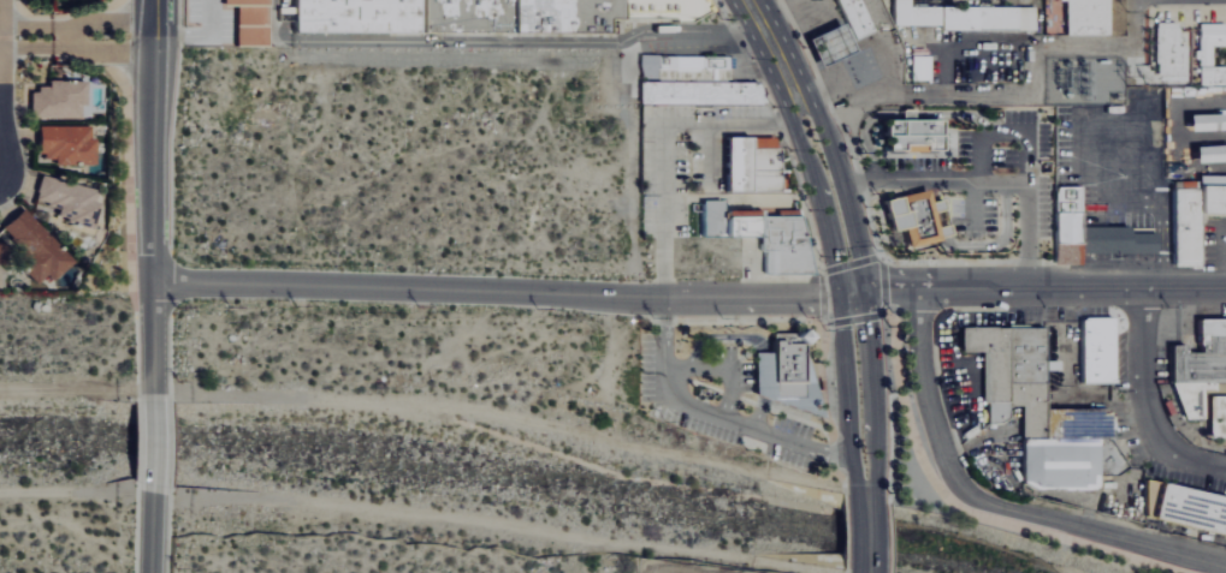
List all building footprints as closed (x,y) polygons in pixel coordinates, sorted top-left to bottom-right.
[(252,0),(217,0),(217,5),(229,5),(229,45),(252,46),(252,0)] [(296,31),(296,0),(700,0),(706,11),(686,23),(616,22),(616,34),(296,31)] [(852,40),(871,30),(856,0),(833,0),(852,40)] [(911,7),(911,0),(891,0),(892,25),(938,25),(938,30),(1035,29),(1035,7),(911,7)] [(1063,36),(1106,35),(1106,0),(1057,0),(1057,1),(1063,0),(1063,36)] [(262,46),(260,7),(253,7),(255,46),(262,46)] [(1177,22),(1155,22),(1154,75),(1188,76),(1188,46),(1177,45),(1177,22)] [(1198,24),(1199,86),(1225,86),(1225,66),(1212,66),(1212,46),(1225,46),(1225,34),(1225,23),(1198,24)] [(837,24),(851,52),(817,67),(804,40),(837,24)] [(642,82),(639,66),(638,55),(727,56),(727,83),(642,82)] [(927,56),(909,56),(910,81),(928,80),(927,56)] [(42,86),(42,79),(53,79),(53,80),(79,80),(79,103),(75,103),(75,118),(25,118),(25,91),(31,91),(31,86),(42,86)] [(639,103),(759,105),(750,83),(727,83),(642,82),(639,82),(639,103)] [(887,150),(938,150),(938,120),(912,120),(912,109),(900,109),(900,120),(882,120),(882,135),(887,135),(887,150)] [(1219,114),(1183,115),(1184,131),(1220,130),(1219,114)] [(42,154),(36,154),(36,126),(87,126),(87,139),(91,139),(91,166),(53,166),(53,160),(42,160),(42,154)] [(724,137),(725,192),(784,192),(784,171),(776,171),(776,148),(772,148),(772,137),(724,137)] [(1225,162),(1225,145),(1190,146),(1190,162),(1225,162)] [(34,192),(32,192),(37,174),(93,190),(89,201),(95,203),(88,228),(63,221),(63,217),(53,215),(54,209),(43,205),(45,203),(32,199),(34,192)] [(1199,262),(1199,241),(1198,241),(1198,212),(1225,212),(1225,176),(1193,176),(1193,181),(1169,181),(1169,262),(1199,262)] [(1153,252),(1152,233),(1127,233),(1127,226),(1079,227),(1079,187),(1051,187),(1052,265),(1080,264),(1080,254),(1153,252)] [(883,202),(924,191),(928,204),(941,201),(949,234),(938,237),(940,241),(907,250),(901,228),(890,231),(883,202)] [(795,210),(811,275),(764,275),(764,251),(759,251),(759,238),(700,238),(700,201),(723,201),(723,210),(795,210)] [(23,207),(72,259),(51,279),(46,273),(35,282),(16,262),(20,257),(13,250),(18,245),(10,238),(12,237),(2,226),(23,207)] [(1110,318),(1077,318),(1078,384),(1111,383),(1110,318)] [(1193,320),(1193,352),(1184,352),(1184,345),(1169,346),(1170,420),(1205,419),(1205,439),(1225,439),(1225,397),(1210,398),(1210,381),(1225,381),(1225,319),(1193,320)] [(1018,486),(1091,488),(1091,474),(1106,474),(1108,410),(1042,408),(1043,371),(1057,371),(1057,361),(1041,361),(1042,328),(957,327),(956,352),(983,352),(982,422),(1005,423),(1005,406),(1020,406),(1018,486)] [(817,416),(753,394),(753,353),(771,353),(771,334),(795,334),(800,328),(809,336),(801,344),(801,351),(817,416)] [(1152,485),(1146,521),(1225,535),(1225,499),(1152,485)]
